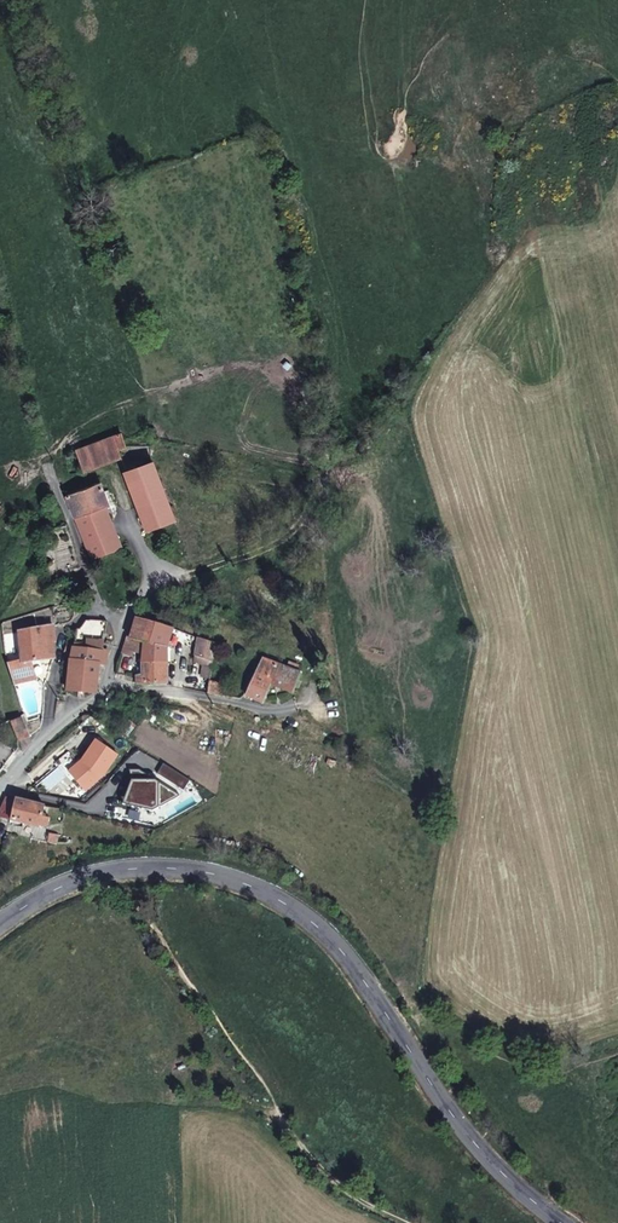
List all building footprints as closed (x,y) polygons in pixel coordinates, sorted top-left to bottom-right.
[(121,434),(76,452),(84,473),(121,458),(118,449),(126,447),(121,434)] [(173,521),(151,463),(124,473),(146,532),(173,521)] [(104,508),(105,513),(110,510),(100,483),(64,497),(73,520),(104,508)] [(73,520),(82,542),(115,538),(105,513),(104,508),(73,520)] [(119,549),(115,538),(82,542),(89,560),(119,549)] [(127,638),(126,639),(144,643),(149,644),(156,625),(136,618),(130,639),(127,638)] [(77,629),(74,643),(72,653),(65,689),(94,693),(107,623),(86,619),(81,630),(77,629)] [(144,643),(144,657),(144,661),(168,664),(168,645),(176,631),(156,625),(149,644),(144,643)] [(52,656),(54,628),(25,632),(19,633),(21,662),(20,663),(29,661),(40,659),(52,656)] [(126,639),(121,653),(144,657),(144,643),(126,639)] [(69,652),(72,653),(74,643),(68,641),(65,649),(67,650),(69,652)] [(203,665),(212,668),(215,645),(201,642),(196,664),(203,665)] [(306,677),(260,660),(245,697),(262,704),(270,687),(299,697),(306,677)] [(10,675),(31,669),(29,661),(20,663),(21,662),(7,665),(10,675)] [(168,664),(144,661),(144,676),(137,677),(135,685),(142,686),(167,685),(168,664)] [(210,683),(212,668),(203,665),(202,682),(210,683)] [(33,678),(31,669),(10,675),(13,684),(33,678)] [(224,687),(210,685),(207,685),(206,695),(223,698),(224,687)] [(10,719),(14,734),(25,730),(20,714),(10,719)] [(43,807),(4,799),(0,819),(39,827),(43,807)] [(47,843),(55,845),(57,837),(49,835),(47,843)]
